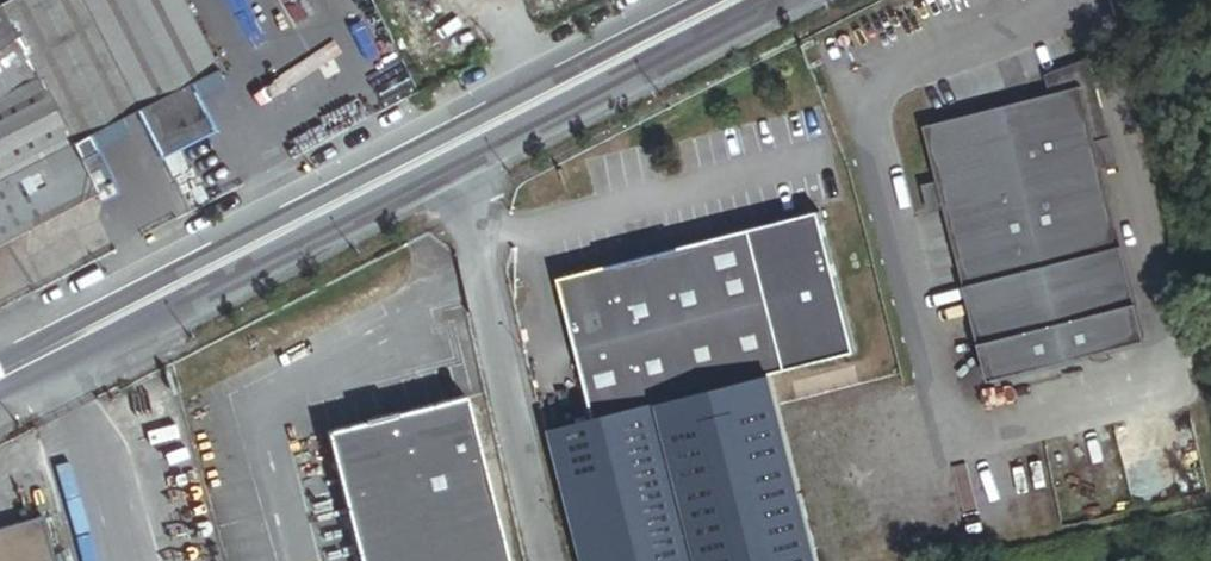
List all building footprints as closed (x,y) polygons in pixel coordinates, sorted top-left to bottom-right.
[(132,101),(82,0),(2,0),(17,32),(40,74),(68,133),(132,101)] [(183,0),(82,0),(132,101),(185,77),(213,61),(183,0)] [(239,1),(262,48),(339,10),(334,0),(240,0),(239,1)] [(0,50),(0,242),(101,191),(84,158),(68,133),(40,74),(17,32),(0,50)] [(185,77),(132,101),(156,152),(208,128),(185,77)] [(1155,362),(1107,169),(1100,141),(1087,87),(929,126),(942,180),(949,208),(997,401),(1155,362)] [(1112,138),(1100,141),(1107,169),(1119,166),(1112,138)] [(95,153),(84,158),(101,191),(105,198),(116,193),(95,153)] [(942,180),(931,183),(938,211),(949,208),(942,180)] [(858,351),(826,210),(756,226),(788,367),(858,351)] [(788,367),(756,226),(561,275),(583,358),(589,382),(598,415),(772,369),(788,367)] [(589,382),(583,358),(570,362),(577,385),(589,382)] [(556,426),(592,560),(823,560),(772,369),(598,415),(556,426)] [(328,427),(362,560),(510,560),(482,448),(467,392),(398,410),(397,406),(394,407),(395,411),(369,417),(368,414),(365,414),(366,418),(328,427)] [(0,528),(0,560),(56,560),(42,515),(0,528)]
